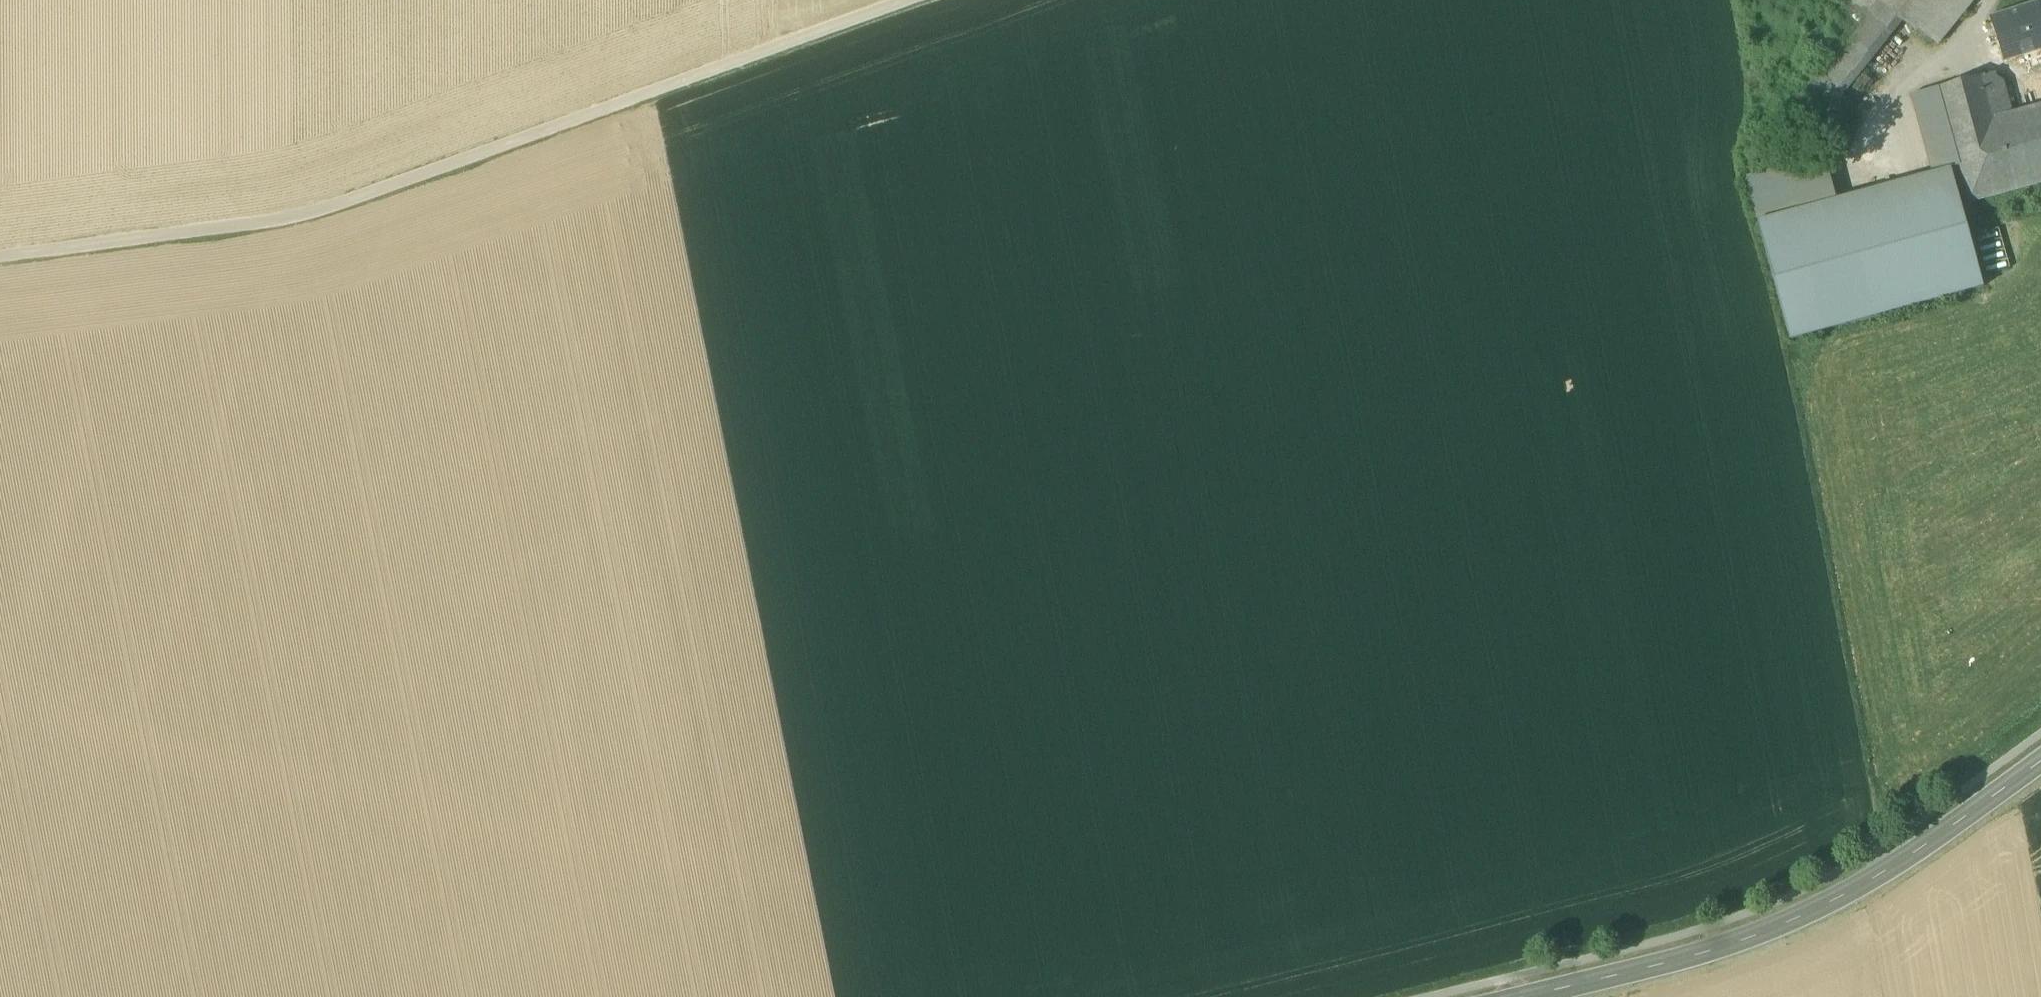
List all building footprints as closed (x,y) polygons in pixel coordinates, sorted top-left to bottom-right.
[(1851,29),(1800,92),(1822,94),(1842,95),(1884,43),(1880,40),(1898,17),(1938,43),(1973,0),(1872,0),(1851,29)] [(1851,29),(1872,0),(1845,0),(1834,14),(1851,29)] [(2022,54),(2040,49),(2040,5),(2040,3),(1992,19),(2005,60),(2022,54)] [(2022,54),(2027,69),(2040,65),(2040,49),(2022,54)] [(1940,88),(1911,95),(1933,174),(1758,222),(1790,340),(1984,287),(1964,215),(1952,169),(1961,166),(1971,202),(2040,183),(2040,107),(2013,115),(2004,82),(1997,77),(1996,73),(1940,88)] [(1818,145),(1838,146),(1842,95),(1822,94),(1818,145)] [(1745,176),(1757,219),(1836,198),(1824,155),(1745,176)]
